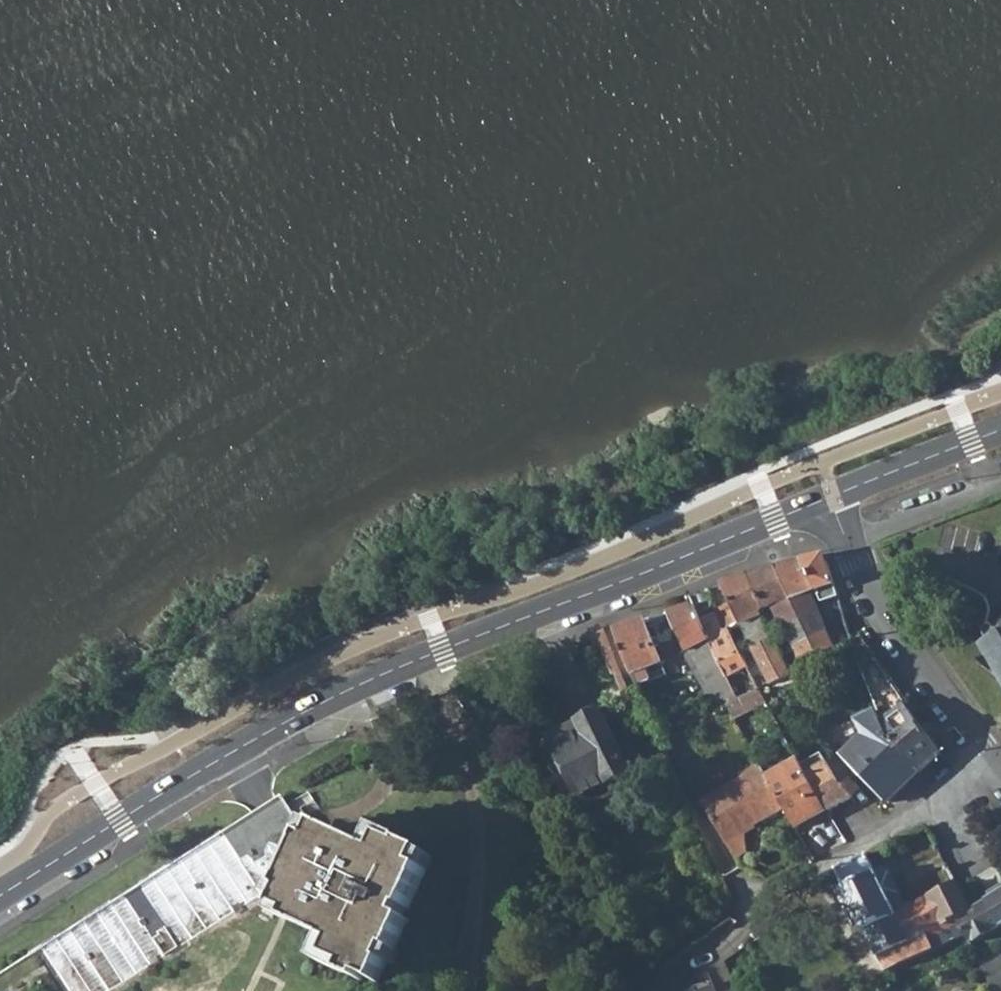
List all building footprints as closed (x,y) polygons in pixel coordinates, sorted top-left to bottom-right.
[(824,554),(802,559),(815,591),(818,596),(827,592),(829,599),(838,597),(824,554)] [(781,564),(775,567),(790,599),(809,593),(815,591),(802,559),(781,564)] [(775,567),(750,577),(766,610),(761,615),(767,626),(772,636),(817,612),(811,598),(809,593),(790,599),(775,567)] [(726,581),(720,583),(730,603),(719,609),(728,630),(739,625),(744,635),(767,626),(761,615),(766,610),(750,577),(747,572),(726,581)] [(667,612),(685,654),(709,643),(721,669),(742,658),(728,630),(723,631),(715,613),(699,620),(692,604),(667,612)] [(715,613),(723,631),(728,630),(719,609),(714,611),(715,613)] [(817,612),(772,636),(780,653),(791,648),(825,632),(817,612)] [(644,619),(614,629),(632,676),(637,687),(647,682),(644,672),(663,665),(644,619)] [(767,626),(744,635),(752,651),(750,652),(769,686),(792,676),(789,670),(780,653),(772,636),(767,626)] [(614,629),(598,635),(614,676),(616,675),(630,708),(643,701),(637,687),(632,676),(614,629)] [(825,632),(791,648),(800,665),(802,664),(832,649),(825,632)] [(861,636),(850,641),(859,666),(874,658),(861,636)] [(983,649),(989,661),(982,665),(995,676),(997,675),(1000,682),(1000,638),(983,649)] [(685,654),(683,656),(705,696),(715,714),(727,707),(738,702),(732,690),(721,669),(709,643),(685,654)] [(721,669),(732,690),(753,679),(742,658),(721,669)] [(874,658),(859,666),(878,712),(895,751),(920,774),(941,754),(906,706),(901,698),(885,674),(874,658)] [(800,665),(789,670),(792,676),(796,683),(808,678),(802,664),(800,665)] [(738,702),(727,707),(735,722),(767,705),(766,704),(759,691),(738,702)] [(579,724),(549,738),(578,798),(631,772),(602,713),(597,712),(592,712),(588,713),(584,716),(581,719),(579,724)] [(878,712),(857,721),(864,736),(842,758),(856,773),(886,804),(917,774),(919,776),(920,774),(895,751),(878,712)] [(763,771),(768,779),(798,762),(794,753),(763,771)] [(817,794),(827,812),(852,798),(841,787),(837,782),(821,754),(801,766),(817,794)] [(798,762),(768,779),(785,809),(796,829),(827,812),(817,794),(801,766),(798,762)] [(742,779),(702,802),(728,845),(746,835),(745,832),(785,809),(768,779),(763,771),(760,765),(740,776),(742,779)] [(841,787),(852,798),(860,789),(850,779),(841,787)] [(31,976),(130,920),(156,955),(175,944),(160,919),(181,904),(213,885),(261,855),(280,863),(298,824),(282,797),(267,807),(0,977),(0,990),(39,990),(31,976)] [(332,848),(307,837),(282,891),(286,893),(277,909),(293,915),(289,921),(337,943),(330,958),(349,967),(345,974),(362,983),(364,978),(378,985),(388,963),(386,963),(392,950),(396,951),(409,920),(402,917),(406,910),(409,910),(427,870),(419,867),(427,853),(406,844),(405,846),(385,838),(379,853),(350,839),(348,843),(337,838),(332,848)] [(866,855),(835,870),(841,880),(844,888),(838,891),(859,935),(865,932),(884,973),(965,937),(957,919),(970,911),(957,884),(895,916),(892,909),(874,871),(866,855)] [(874,871),(892,909),(905,903),(891,871),(887,872),(884,866),(874,871)] [(817,878),(821,889),(841,880),(835,870),(817,878)] [(957,919),(965,937),(968,943),(1000,926),(1000,892),(970,911),(957,919)] [(979,964),(992,990),(1000,990),(1000,960),(998,954),(979,964)]
